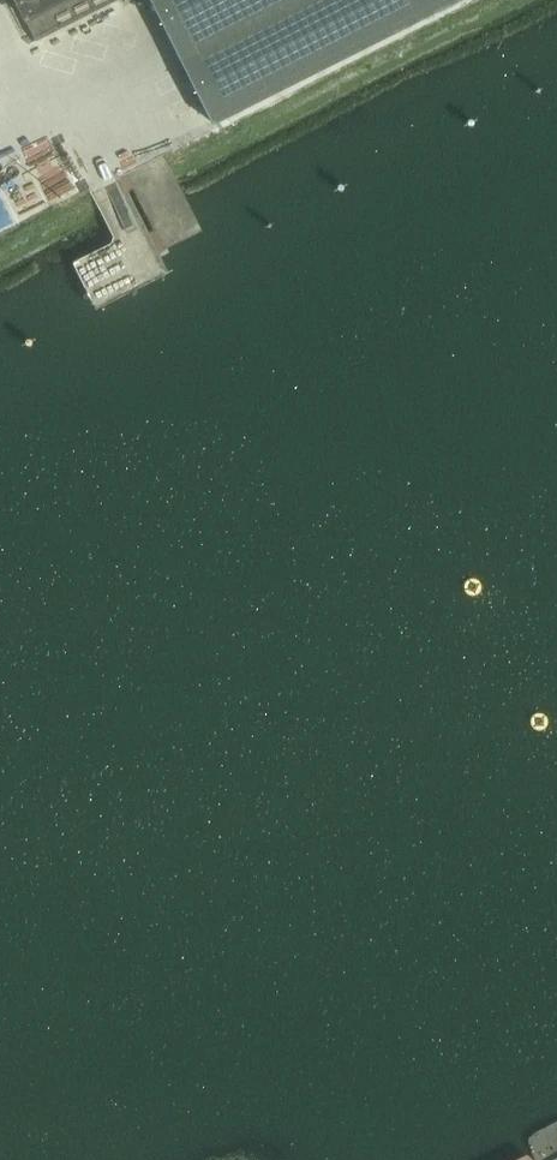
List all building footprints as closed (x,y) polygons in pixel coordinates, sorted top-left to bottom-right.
[(74,0),(17,0),(37,40),(83,17),(74,0)] [(83,17),(116,0),(74,0),(83,17)] [(211,124),(456,0),(148,0),(211,124)]
